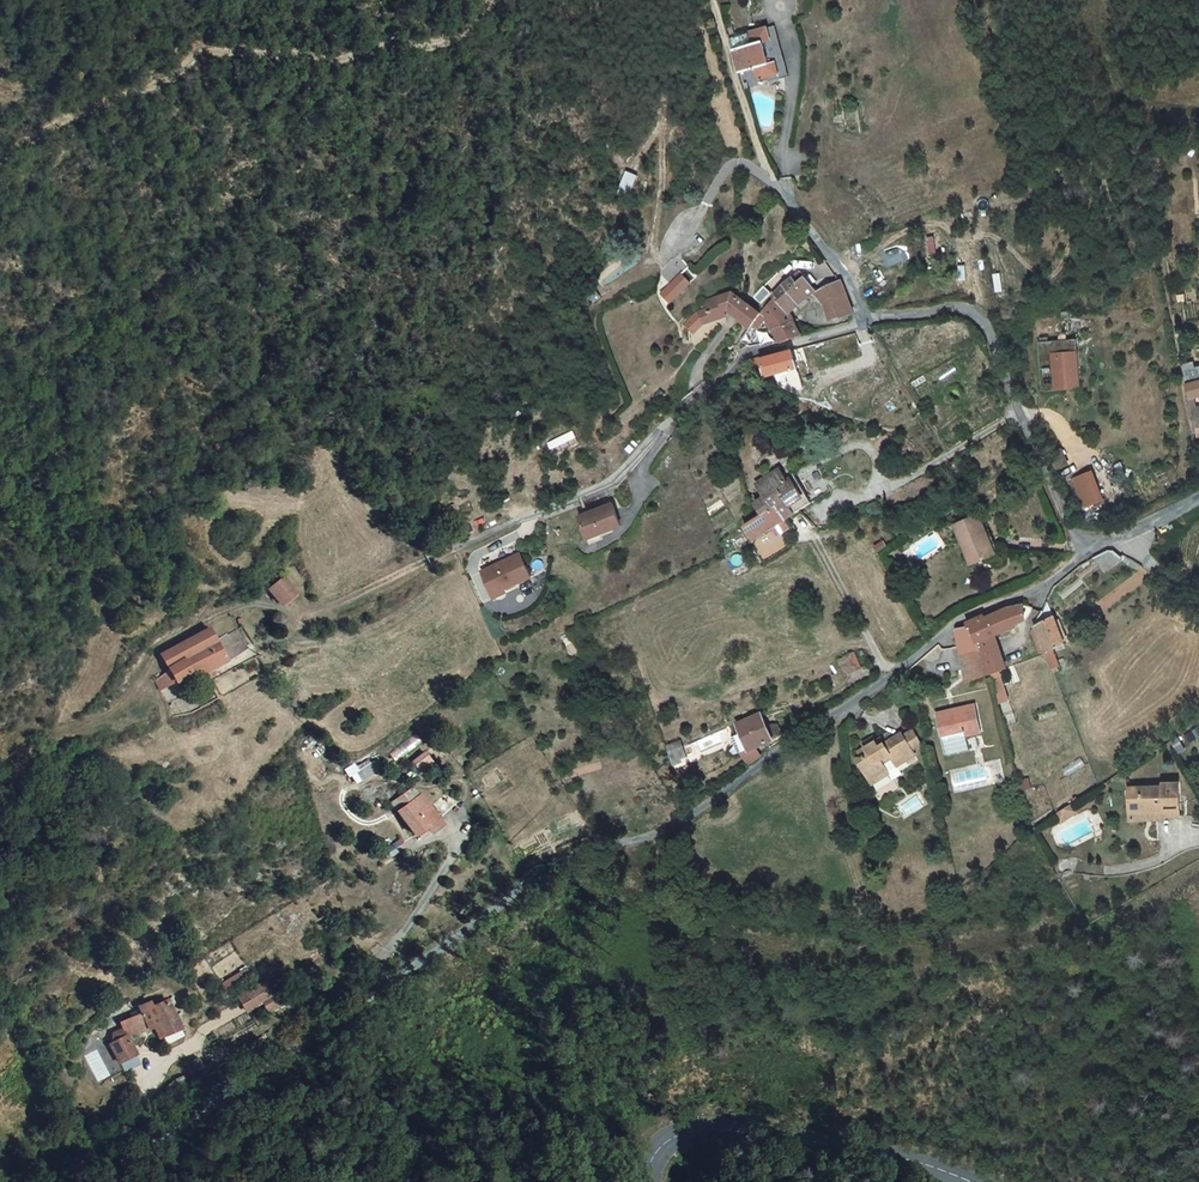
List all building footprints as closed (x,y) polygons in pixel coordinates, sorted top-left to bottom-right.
[(750,34),(743,36),(754,75),(769,71),(770,76),(772,75),(774,82),(783,80),(795,76),(781,29),(751,38),(750,34)] [(765,297),(766,298),(784,315),(792,309),(795,313),(805,305),(801,301),(812,291),(794,272),(774,287),(765,297)] [(688,282),(680,274),(660,293),(669,302),(688,282)] [(814,291),(831,319),(852,308),(835,279),(814,291)] [(756,287),(746,300),(754,306),(763,293),(756,287)] [(750,326),(756,312),(727,294),(702,299),(705,309),(710,320),(722,318),(721,312),(725,309),(750,326)] [(766,298),(756,312),(782,341),(803,332),(789,320),(784,315),(766,298)] [(705,309),(696,311),(699,322),(710,320),(705,309)] [(1081,347),(1045,352),(1051,399),(1072,396),(1071,384),(1086,382),(1081,347)] [(758,360),(763,377),(763,380),(797,371),(790,353),(758,360)] [(1086,382),(1071,384),(1072,396),(1088,394),(1086,382)] [(1190,397),(1198,396),(1198,383),(1189,384),(1190,397)] [(1193,422),(1198,421),(1198,396),(1190,397),(1192,415),(1193,422)] [(773,533),(797,518),(808,511),(788,480),(776,488),(752,503),(759,513),(773,533)] [(1100,480),(1083,487),(1094,515),(1111,508),(1100,480)] [(609,503),(577,519),(587,540),(620,524),(609,503)] [(739,526),(752,545),(773,533),(759,513),(750,519),(739,526)] [(979,520),(954,531),(971,570),(996,559),(979,520)] [(1112,551),(1096,561),(1101,573),(1122,560),(1112,551)] [(517,556),(478,571),(489,598),(511,590),(510,587),(527,580),(517,556)] [(283,589),(269,599),(281,618),(296,608),(283,589)] [(976,627),(959,632),(977,631),(985,664),(987,672),(1001,669),(1003,678),(1011,676),(1003,642),(1010,639),(1008,628),(1023,622),(1018,606),(1015,607),(1007,612),(994,619),(983,624),(976,627)] [(1046,626),(1035,631),(1050,667),(1059,662),(1053,648),(1062,643),(1054,622),(1046,626)] [(977,631),(959,632),(963,676),(987,672),(985,664),(977,631)] [(205,633),(156,658),(164,672),(213,647),(205,633)] [(164,672),(149,680),(162,704),(235,664),(244,659),(232,637),(224,642),(213,647),(164,672)] [(854,656),(840,665),(846,674),(860,666),(854,656)] [(1001,669),(987,672),(989,679),(992,678),(997,701),(1007,698),(1003,678),(1001,669)] [(940,714),(946,758),(971,754),(969,738),(983,737),(979,709),(940,714)] [(737,730),(751,753),(778,737),(763,714),(737,730)] [(906,737),(898,742),(912,767),(922,761),(906,737)] [(871,759),(859,766),(871,786),(890,775),(886,768),(896,763),(901,774),(912,767),(898,742),(883,752),(876,739),(864,747),(871,759)] [(673,760),(686,756),(680,740),(667,745),(673,760)] [(740,759),(745,768),(755,760),(751,753),(740,759)] [(380,769),(372,757),(349,772),(357,783),(380,769)] [(1162,791),(1130,792),(1130,812),(1162,811),(1163,821),(1179,821),(1178,784),(1162,784),(1162,791)] [(423,789),(393,812),(419,843),(447,821),(423,789)] [(246,989),(255,983),(246,967),(220,982),(226,992),(242,982),(246,989)] [(245,1013),(262,1004),(266,1013),(282,1005),(268,978),(235,994),(245,1013)] [(154,1029),(160,1041),(164,1039),(180,1030),(159,994),(147,1001),(145,997),(134,1003),(139,1012),(127,1018),(118,1022),(122,1029),(111,1033),(117,1044),(96,1055),(112,1085),(124,1078),(118,1067),(138,1058),(129,1039),(147,1031),(147,1032),(154,1029)] [(180,1030),(164,1039),(169,1048),(185,1039),(180,1030)]
